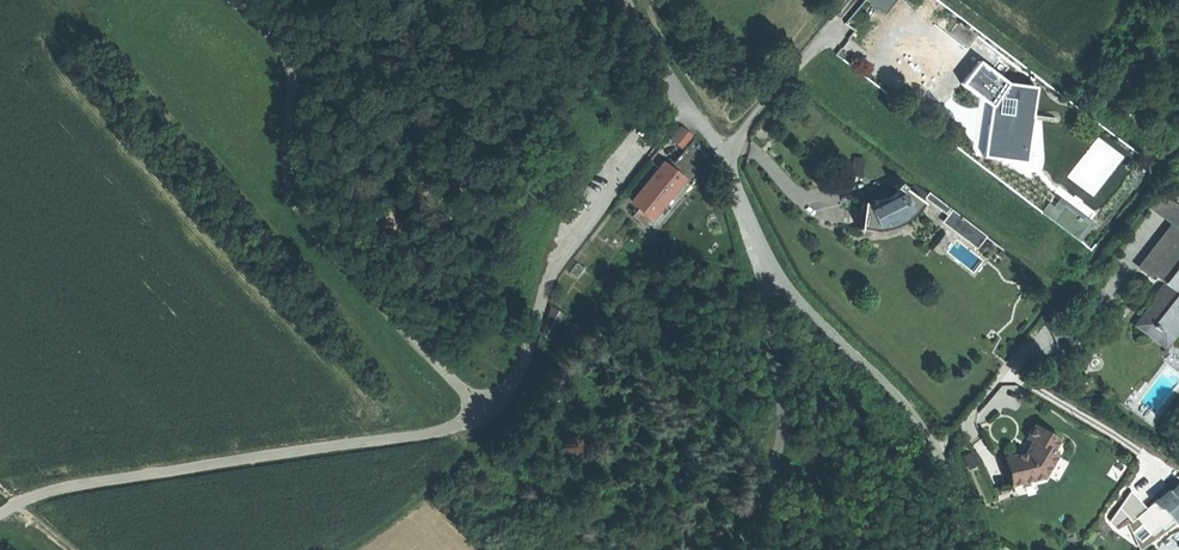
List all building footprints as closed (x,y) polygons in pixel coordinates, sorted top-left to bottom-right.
[(882,13),(892,0),(866,0),(882,13)] [(1031,125),(1036,88),(1008,84),(979,62),(963,85),(994,107),(990,126),(988,126),(984,157),(1013,160),(1014,153),(1027,155),(1031,125)] [(693,138),(680,127),(670,139),(683,150),(693,138)] [(690,185),(710,161),(693,138),(683,150),(669,167),(684,179),(690,185)] [(684,179),(669,167),(663,174),(658,169),(632,201),(652,217),(684,179)] [(913,184),(907,192),(921,203),(927,195),(913,184)] [(907,192),(899,187),(897,190),(893,195),(885,201),(884,199),(874,201),(874,205),(862,204),(859,229),(860,229),(860,228),(875,231),(883,230),(890,228),(896,226),(903,223),(909,218),(914,213),(917,210),(922,203),(921,203),(907,192)] [(951,210),(929,193),(926,197),(948,213),(951,210)] [(1174,228),(1176,230),(1178,218),(1178,206),(1161,193),(1149,209),(1169,224),(1174,228)] [(1091,228),(1057,202),(1046,217),(1080,243),(1091,228)] [(649,219),(638,209),(633,216),(644,225),(649,219)] [(986,237),(951,210),(948,213),(944,219),(979,246),(986,237)] [(1143,268),(1174,228),(1169,224),(1136,267),(1150,278),(1152,275),(1143,268)] [(1174,228),(1143,268),(1152,275),(1163,283),(1167,286),(1136,325),(1144,332),(1144,333),(1152,339),(1159,329),(1162,331),(1163,331),(1167,334),(1178,320),(1178,232),(1176,230),(1174,228)] [(1163,283),(1154,295),(1156,297),(1133,326),(1165,350),(1178,332),(1178,320),(1167,334),(1163,331),(1162,331),(1159,329),(1152,339),(1144,333),(1144,332),(1136,325),(1167,286),(1163,283)] [(564,316),(551,308),(543,334),(548,338),(564,316)] [(1058,439),(1034,425),(1027,438),(1032,441),(1025,453),(1004,459),(1007,472),(1010,485),(1043,477),(1057,454),(1052,451),(1058,439)] [(1169,493),(1167,490),(1146,509),(1131,492),(1119,508),(1125,515),(1131,522),(1136,518),(1151,535),(1160,527),(1162,529),(1171,521),(1173,523),(1178,518),(1178,484),(1169,493)]
